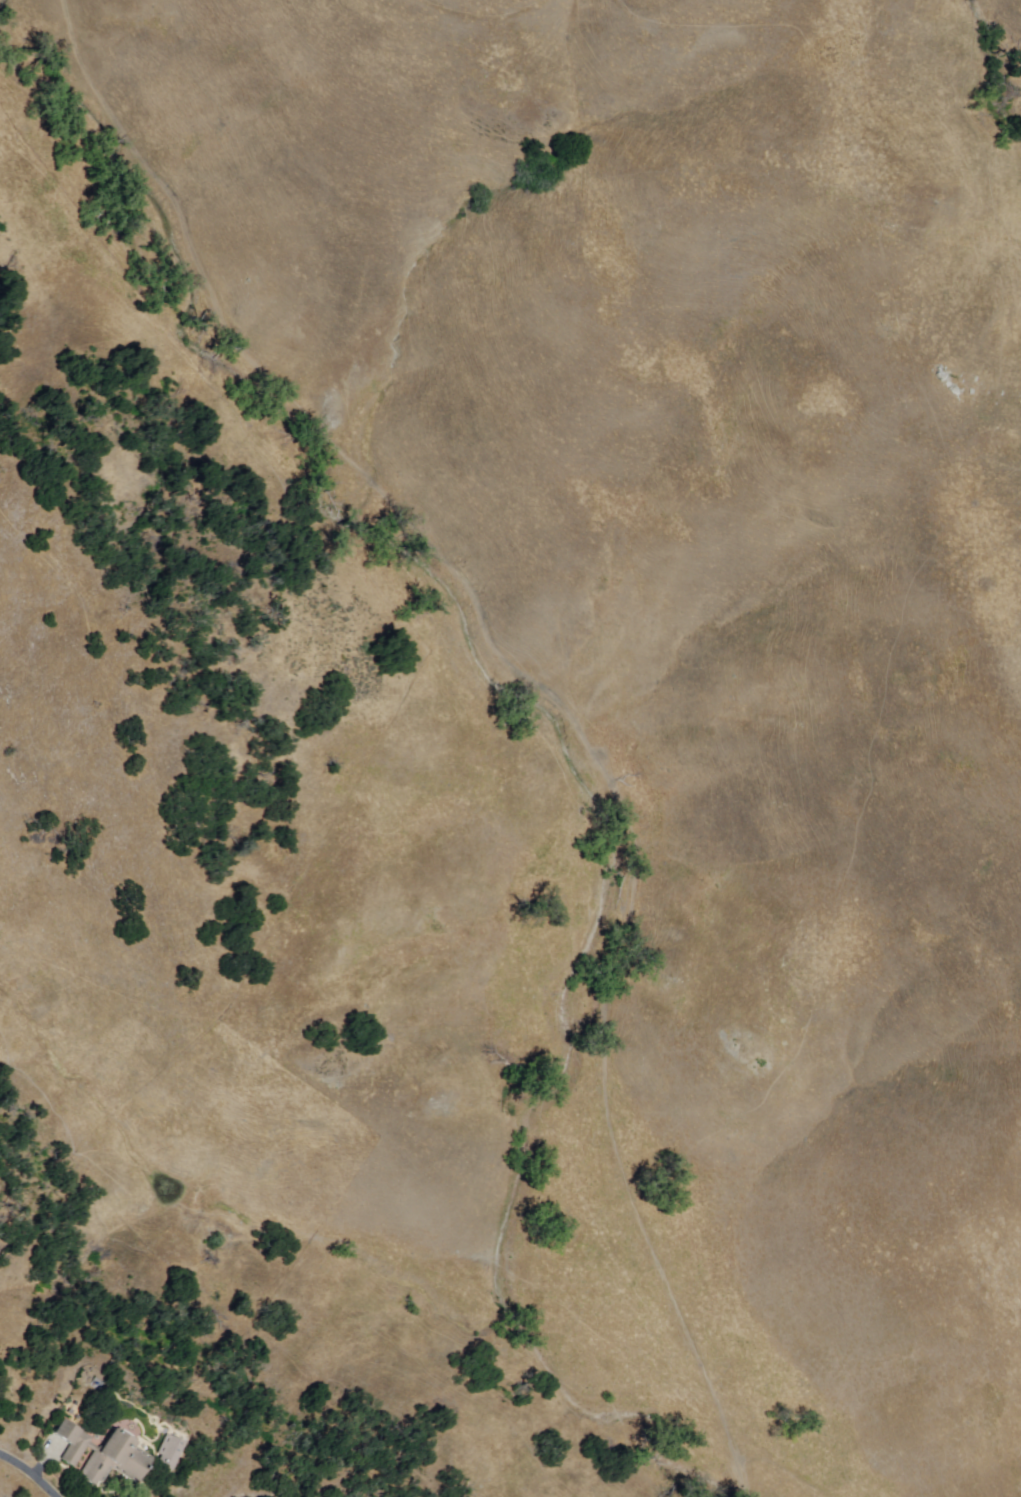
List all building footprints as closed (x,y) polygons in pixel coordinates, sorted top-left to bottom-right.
[(62,1420),(92,1440),(89,1444),(98,1449),(112,1428),(137,1444),(135,1447),(155,1459),(139,1483),(112,1466),(97,1489),(82,1479),(86,1473),(82,1470),(94,1452),(87,1447),(72,1470),(60,1462),(70,1447),(52,1435),(62,1420)] [(159,1454),(169,1436),(185,1444),(175,1462),(159,1454)]
